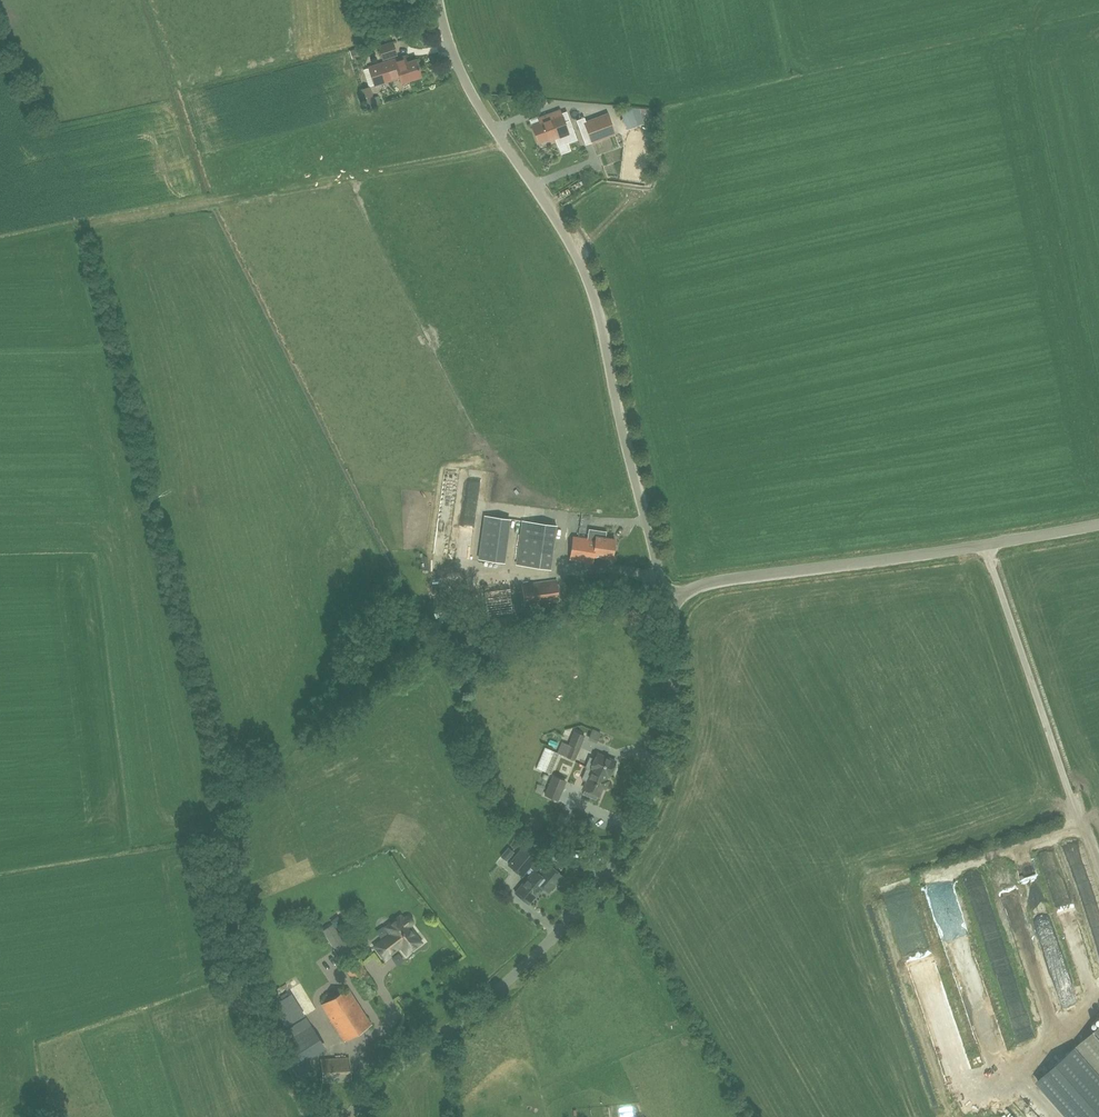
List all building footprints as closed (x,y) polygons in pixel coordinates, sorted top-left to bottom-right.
[(393,44),(379,48),(383,60),(397,55),(393,44)] [(364,55),(361,47),(350,50),(352,59),(364,55)] [(374,86),(399,78),(396,68),(400,66),(407,64),(404,55),(397,58),(398,60),(369,69),(374,86)] [(396,68),(399,78),(401,83),(421,77),(416,61),(407,64),(400,66),(396,68)] [(365,109),(376,106),(370,86),(359,90),(365,109)] [(532,127),(539,143),(555,137),(558,147),(577,140),(567,112),(561,114),(560,111),(552,113),(552,114),(539,119),(540,124),(532,127)] [(577,121),(581,132),(587,129),(592,143),(615,134),(607,115),(586,123),(584,119),(577,121)] [(517,565),(538,568),(551,569),(557,526),(523,522),(517,565)] [(594,556),(612,558),(613,555),(615,555),(616,545),(614,545),(615,540),(605,538),(606,531),(597,530),(595,540),(596,540),(594,556)] [(596,540),(595,540),(573,537),(570,559),(593,562),(594,556),(596,540)] [(524,606),(559,602),(556,581),(522,585),(524,606)] [(484,592),(487,616),(512,613),(509,588),(484,592)] [(564,756),(575,761),(585,737),(575,733),(564,756)] [(537,770),(547,774),(556,753),(546,749),(537,770)] [(598,754),(596,759),(589,757),(585,767),(586,768),(592,770),(608,777),(609,777),(611,773),(614,775),(617,767),(614,766),(616,762),(598,754)] [(581,779),(587,782),(584,790),(599,796),(603,788),(605,789),(609,781),(606,780),(608,777),(592,770),(586,768),(581,779)] [(545,796),(558,801),(566,782),(554,777),(545,796)] [(543,888),(549,893),(550,891),(551,892),(553,891),(556,887),(556,886),(555,885),(562,876),(525,846),(509,865),(522,877),(530,867),(534,871),(516,893),(529,904),(534,898),(535,899),(540,893),(539,892),(543,888)] [(514,852),(508,847),(501,856),(507,861),(514,852)] [(409,927),(411,926),(411,925),(412,925),(412,924),(412,923),(412,922),(412,921),(412,920),(411,919),(410,918),(409,918),(407,918),(406,918),(403,920),(402,918),(387,930),(391,934),(375,947),(385,959),(401,947),(407,954),(421,943),(409,927)] [(1014,924),(1037,1007),(1052,1003),(1029,920),(1014,924)] [(322,931),(335,950),(334,950),(340,960),(359,947),(353,938),(345,943),(332,924),(322,931)] [(345,1042),(371,1025),(348,989),(322,1006),(345,1042)] [(303,1063),(326,1048),(306,1017),(283,1032),(303,1063)] [(1037,1081),(1069,1116),(1098,1116),(1098,1027),(1037,1081)] [(344,1088),(344,1081),(351,1080),(349,1056),(320,1058),(322,1082),(323,1082),(323,1089),(344,1088)]
